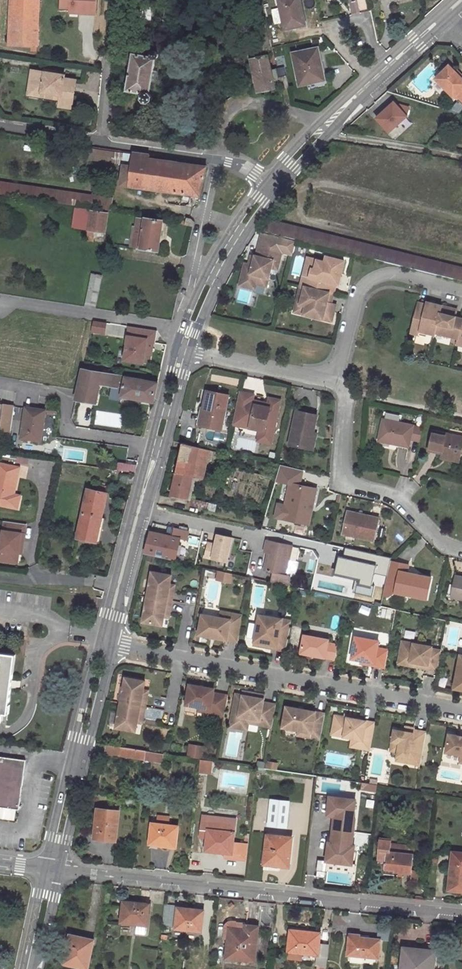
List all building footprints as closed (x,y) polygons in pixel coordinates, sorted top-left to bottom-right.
[(9,46),(38,47),(39,0),(12,0),(9,46)] [(98,0),(61,0),(61,9),(70,9),(70,15),(98,15),(98,0)] [(262,0),(247,3),(258,54),(273,51),(262,0)] [(281,10),(283,19),(285,30),(305,25),(300,0),(279,0),(281,10)] [(135,6),(135,16),(150,16),(150,6),(135,6)] [(318,49),(294,54),(300,85),(307,84),(324,80),(318,49)] [(151,57),(133,55),(126,91),(143,94),(142,95),(141,100),(144,103),(147,103),(150,101),(151,97),(149,94),(155,58),(157,57),(157,55),(157,54),(156,53),(155,52),(154,51),(152,52),(151,53),(150,54),(150,56),(151,57)] [(268,57),(252,60),(259,92),(275,88),(274,80),(279,79),(278,77),(277,70),(271,70),(269,58),(268,57)] [(454,96),(455,95),(461,102),(461,77),(461,76),(456,71),(450,64),(436,77),(454,96)] [(30,92),(62,95),(62,99),(61,103),(74,104),(76,80),(64,79),(65,76),(54,75),(45,74),(32,72),(30,92)] [(286,76),(278,77),(279,79),(281,90),(288,89),(286,76)] [(419,103),(399,97),(396,105),(417,112),(419,103)] [(406,123),(380,116),(375,136),(401,140),(406,123)] [(86,158),(122,164),(130,165),(132,152),(88,145),(86,158)] [(205,166),(147,158),(148,154),(132,152),(130,165),(122,164),(119,184),(190,194),(198,196),(205,166)] [(0,182),(0,194),(79,206),(81,194),(0,182)] [(112,198),(81,194),(79,206),(110,211),(112,198)] [(190,194),(191,206),(196,205),(198,196),(190,194)] [(88,229),(94,230),(102,231),(105,212),(91,210),(91,209),(75,207),(72,227),(88,229)] [(156,250),(161,221),(136,217),(131,247),(156,250)] [(189,217),(186,220),(186,221),(183,220),(182,223),(192,225),(193,221),(189,217)] [(267,219),(264,231),(461,280),(461,267),(267,219)] [(92,241),(94,230),(88,229),(86,240),(92,241)] [(274,245),(260,242),(256,256),(255,255),(253,265),(245,263),(241,280),(256,284),(258,275),(269,278),(271,267),(278,269),(282,251),(273,249),(274,245)] [(300,285),(334,294),(336,284),(339,273),(341,274),(344,261),(326,256),(325,262),(317,260),(315,269),(305,267),(300,285)] [(317,260),(307,257),(305,267),(315,269),(317,260)] [(90,275),(84,306),(94,308),(100,276),(90,275)] [(269,278),(258,275),(256,284),(267,286),(269,278)] [(256,284),(241,280),(239,285),(255,289),(256,284)] [(334,294),(300,285),(296,303),(305,306),(303,314),(332,321),(334,312),(329,311),(331,303),(334,294)] [(237,301),(249,303),(252,291),(240,289),(237,301)] [(425,309),(417,307),(411,333),(419,335),(420,331),(427,333),(435,335),(435,333),(442,306),(427,302),(425,309)] [(305,306),(296,303),(294,312),(303,314),(305,306)] [(442,306),(435,333),(458,339),(461,324),(461,319),(455,317),(457,310),(442,306)] [(107,334),(108,323),(94,321),(92,332),(107,334)] [(123,361),(146,366),(148,355),(153,356),(158,332),(131,326),(123,361)] [(101,372),(81,369),(76,389),(74,399),(95,403),(99,383),(113,386),(116,375),(106,373),(101,372)] [(116,375),(113,386),(121,388),(124,376),(116,375)] [(120,396),(152,402),(157,382),(124,376),(121,388),(120,396)] [(220,429),(227,395),(207,391),(203,410),(205,410),(201,425),(220,429)] [(253,394),(239,391),(232,424),(259,429),(263,430),(262,433),(272,435),(279,399),(268,397),(267,403),(267,406),(262,405),(262,402),(252,399),(253,394)] [(16,403),(0,401),(0,419),(2,419),(0,431),(0,432),(12,433),(16,403)] [(40,441),(45,410),(25,407),(20,438),(40,441)] [(199,409),(195,424),(201,425),(205,410),(203,410),(199,409)] [(296,411),(289,445),(309,449),(310,449),(313,432),(316,415),(296,411)] [(413,426),(399,423),(401,417),(386,414),(385,420),(384,419),(379,440),(409,447),(410,440),(420,442),(422,428),(413,427),(413,426)] [(270,444),(272,435),(262,433),(263,430),(259,429),(256,441),(270,444)] [(460,458),(461,449),(461,437),(432,431),(428,451),(460,458)] [(182,443),(170,494),(187,498),(192,475),(202,477),(209,449),(182,443)] [(78,451),(62,449),(59,462),(76,465),(78,451)] [(135,465),(116,462),(115,470),(133,473),(135,465)] [(17,508),(19,499),(12,498),(13,494),(19,467),(0,463),(0,504),(17,508)] [(290,483),(285,506),(289,507),(286,520),(291,521),(308,525),(316,489),(290,483)] [(87,489),(76,537),(95,541),(101,518),(106,493),(104,492),(106,486),(98,484),(97,491),(87,489)] [(343,533),(373,540),(378,518),(348,512),(343,533)] [(26,524),(6,521),(2,542),(0,542),(0,562),(20,565),(26,524)] [(145,553),(175,560),(180,539),(185,540),(187,530),(169,526),(167,535),(150,531),(145,553)] [(215,543),(207,542),(205,559),(232,563),(235,537),(216,534),(215,543)] [(187,562),(192,542),(185,540),(180,539),(175,560),(187,562)] [(272,552),(268,570),(273,572),(271,581),(288,585),(290,576),(294,577),(297,561),(289,559),(292,545),(266,540),(264,551),(268,552),(272,552)] [(408,567),(390,563),(383,594),(389,595),(395,591),(427,598),(432,577),(407,571),(408,567)] [(171,574),(151,571),(147,596),(172,600),(173,592),(168,591),(170,584),(171,574)] [(219,571),(217,580),(231,583),(233,574),(219,571)] [(172,600),(147,596),(142,621),(162,625),(164,615),(165,608),(170,609),(172,600)] [(286,649),(292,620),(260,614),(254,643),(263,645),(267,642),(272,643),(271,647),(286,649)] [(238,640),(243,617),(231,615),(230,621),(221,619),(202,616),(199,633),(238,640)] [(335,658),(338,644),(328,642),(329,639),(304,634),(301,652),(335,658)] [(385,667),(389,649),(378,647),(379,640),(356,636),(352,658),(361,660),(374,662),(374,665),(385,667)] [(432,646),(402,641),(399,657),(411,659),(409,665),(420,667),(420,665),(424,666),(423,668),(438,670),(441,650),(431,648),(432,646)] [(2,721),(4,705),(8,706),(14,655),(0,653),(0,720),(2,721)] [(411,659),(399,657),(398,663),(409,665),(411,659)] [(120,702),(145,707),(146,699),(141,698),(143,690),(145,681),(125,677),(120,702)] [(224,716),(228,696),(213,693),(214,689),(190,685),(186,705),(199,707),(210,709),(209,713),(224,716)] [(272,727),(276,704),(264,702),(265,695),(254,693),(253,697),(243,695),(237,694),(231,721),(249,724),(249,722),(272,727)] [(143,715),(145,707),(120,702),(115,727),(135,731),(137,722),(138,714),(143,715)] [(320,739),(325,716),(315,714),(315,712),(286,706),(282,727),(299,730),(311,733),(310,738),(320,739)] [(370,750),(375,723),(353,719),(345,717),(335,715),(332,734),(353,738),(362,740),(361,748),(370,750)] [(248,729),(249,724),(231,721),(231,726),(248,729)] [(397,756),(421,760),(426,732),(414,730),(413,733),(405,732),(394,730),(392,741),(400,743),(397,756)] [(458,735),(449,733),(445,752),(461,755),(460,757),(461,757),(461,736),(458,735)] [(351,746),(361,748),(362,740),(353,738),(351,746)] [(400,743),(392,741),(390,755),(397,756),(400,743)] [(104,752),(144,758),(145,750),(105,744),(104,752)] [(190,744),(188,756),(200,758),(202,746),(190,744)] [(160,752),(145,750),(144,758),(144,760),(159,762),(160,752)] [(421,760),(397,756),(397,761),(420,765),(421,760)] [(0,757),(0,785),(21,788),(25,761),(0,757)] [(20,797),(21,788),(0,785),(0,794),(20,797)] [(18,810),(20,797),(0,794),(0,808),(18,810)] [(356,799),(330,796),(328,807),(331,808),(330,815),(335,816),(331,842),(335,843),(334,847),(327,846),(325,861),(351,864),(354,845),(352,845),(355,818),(353,818),(356,799)] [(257,798),(255,816),(269,818),(271,799),(257,798)] [(271,799),(269,818),(268,824),(284,826),(287,801),(271,799)] [(97,808),(95,832),(106,833),(106,837),(116,838),(119,810),(97,808)] [(236,819),(202,816),(200,835),(207,836),(206,848),(215,849),(215,851),(226,852),(226,849),(232,850),(231,857),(246,859),(248,845),(233,843),(236,819)] [(178,826),(152,823),(150,842),(160,843),(159,845),(170,846),(170,842),(176,843),(178,826)] [(94,839),(115,841),(116,838),(106,837),(106,833),(95,832),(94,839)] [(262,864),(287,867),(290,838),(266,835),(262,864)] [(398,872),(402,872),(411,873),(412,870),(414,854),(390,851),(390,844),(391,839),(379,838),(377,859),(395,861),(394,869),(393,871),(398,872)] [(415,847),(390,844),(390,851),(414,854),(415,847)] [(452,851),(447,890),(461,892),(461,853),(452,851)] [(395,861),(377,859),(377,863),(384,864),(384,868),(394,869),(395,861)] [(149,903),(123,901),(121,921),(137,923),(136,933),(146,934),(149,903)] [(195,909),(177,907),(178,905),(165,904),(162,926),(202,931),(203,911),(195,911),(195,909)] [(320,934),(328,935),(330,921),(318,919),(316,932),(320,932),(320,934)] [(226,957),(254,960),(258,926),(245,925),(244,929),(229,928),(226,957)] [(288,951),(317,954),(316,965),(326,966),(328,943),(328,935),(320,934),(320,932),(316,932),(302,930),(301,933),(290,932),(288,951)] [(70,948),(66,963),(88,968),(94,939),(70,934),(67,947),(70,948)] [(348,954),(378,957),(379,939),(361,937),(361,935),(350,934),(348,954)] [(434,953),(425,952),(426,950),(403,947),(401,968),(433,968),(434,953)]
